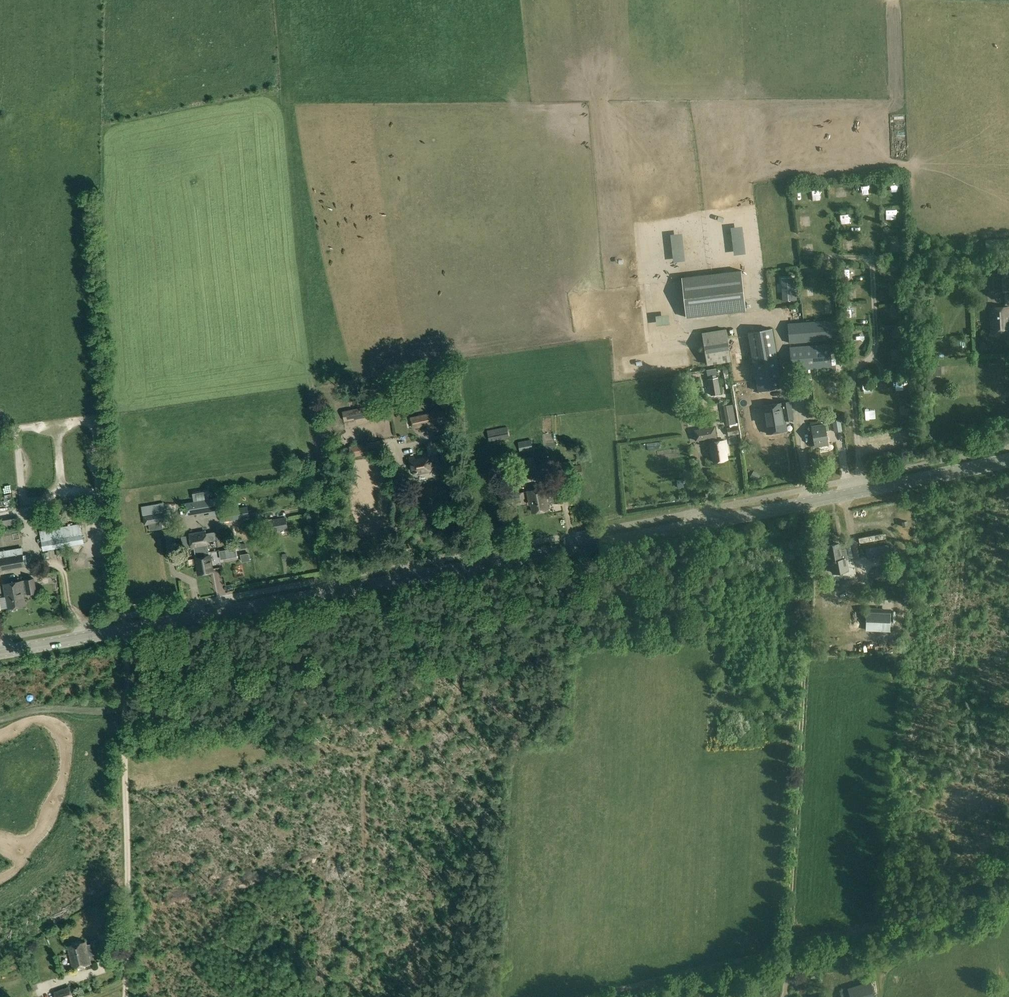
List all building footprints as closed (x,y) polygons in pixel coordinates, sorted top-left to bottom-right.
[(986,239),(986,248),(1008,247),(1008,238),(986,239)] [(687,317),(746,310),(741,270),(682,277),(687,317)] [(998,273),(998,291),(1008,291),(1008,272),(998,273)] [(797,283),(782,284),(783,301),(798,300),(797,283)] [(856,318),(856,308),(846,307),(846,318),(856,318)] [(990,308),(991,331),(1008,330),(1008,307),(990,308)] [(839,341),(838,319),(788,322),(790,344),(839,341)] [(707,365),(732,361),(726,328),(702,332),(707,365)] [(773,328),(748,332),(758,392),(783,387),(773,328)] [(899,329),(891,329),(890,340),(898,341),(899,329)] [(854,330),(854,344),(865,344),(864,330),(854,330)] [(832,368),(831,344),(790,347),(792,371),(832,368)] [(900,360),(900,350),(890,351),(891,361),(900,360)] [(718,377),(708,379),(711,395),(721,394),(718,377)] [(882,383),(882,397),(894,397),(895,383),(882,383)] [(761,406),(766,434),(786,430),(784,420),(792,419),(789,401),(761,406)] [(724,405),(727,425),(736,424),(733,404),(724,405)] [(343,411),(344,421),(365,417),(364,406),(343,411)] [(446,422),(444,410),(410,416),(412,429),(446,422)] [(832,419),(835,432),(842,430),(840,418),(832,419)] [(824,424),(811,426),(815,447),(819,446),(819,444),(827,443),(824,424)] [(736,426),(726,428),(728,436),(737,434),(736,426)] [(487,432),(489,441),(509,438),(507,428),(487,432)] [(518,441),(520,452),(533,450),(531,439),(518,441)] [(725,441),(710,444),(714,463),(727,460),(725,449),(726,448),(725,441)] [(381,451),(379,442),(350,447),(351,456),(381,451)] [(429,457),(411,460),(414,472),(417,471),(418,473),(432,470),(431,466),(439,465),(437,452),(428,454),(429,457)] [(534,457),(521,459),(524,479),(538,476),(534,457)] [(565,477),(582,475),(581,465),(564,467),(565,477)] [(756,480),(760,475),(754,471),(751,476),(756,480)] [(559,486),(552,488),(553,495),(547,496),(546,488),(527,491),(530,505),(531,504),(533,512),(548,510),(547,504),(561,502),(559,486)] [(500,494),(501,504),(520,501),(519,490),(500,494)] [(220,510),(220,508),(218,499),(218,497),(183,503),(186,516),(209,512),(210,517),(219,515),(218,511),(220,510)] [(142,507),(145,525),(167,521),(164,503),(142,507)] [(221,522),(250,516),(248,506),(219,511),(221,522)] [(271,520),(273,532),(288,529),(287,522),(291,521),(290,516),(271,520)] [(84,543),(81,523),(39,530),(43,551),(84,543)] [(194,547),(199,574),(212,572),(205,532),(190,534),(192,547),(194,547)] [(830,562),(841,559),(838,543),(827,546),(830,562)] [(865,549),(867,559),(891,555),(889,544),(865,549)] [(23,554),(0,558),(0,566),(1,571),(25,566),(23,554)] [(8,598),(9,608),(25,605),(23,594),(36,592),(34,583),(23,585),(23,581),(4,584),(6,598),(8,598)] [(868,607),(867,621),(891,622),(891,608),(868,607)] [(99,940),(92,941),(92,944),(86,945),(86,942),(68,946),(74,968),(91,964),(89,956),(101,954),(99,940)] [(841,989),(843,996),(876,996),(872,982),(841,989)] [(54,992),(55,996),(74,996),(70,986),(54,992)]
